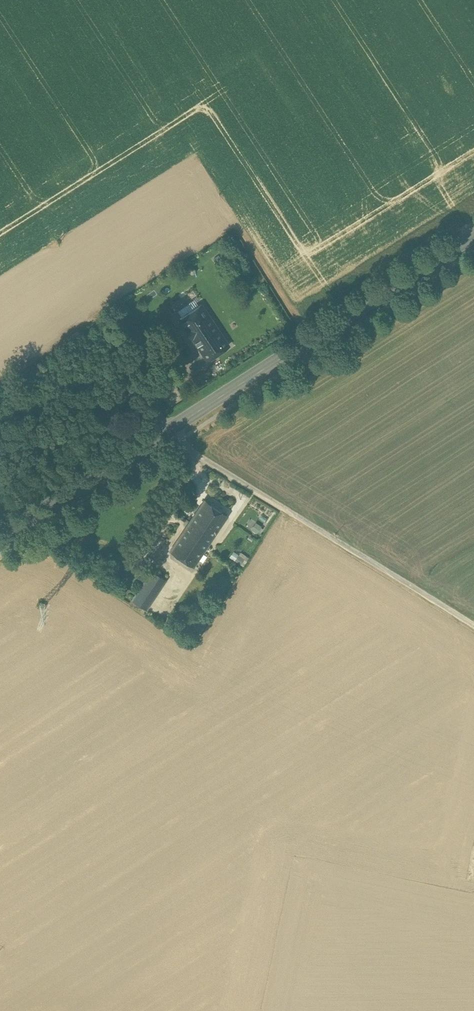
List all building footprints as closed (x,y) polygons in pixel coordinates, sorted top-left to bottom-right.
[(229,345),(201,303),(180,318),(208,360),(229,345)] [(190,522),(213,537),(227,515),(205,500),(190,522)] [(190,522),(171,550),(194,565),(213,537),(190,522)] [(262,525),(256,522),(252,529),(258,533),(262,525)] [(234,552),(231,557),(241,564),(244,559),(234,552)] [(153,570),(132,600),(146,609),(166,579),(159,574),(153,570)]
